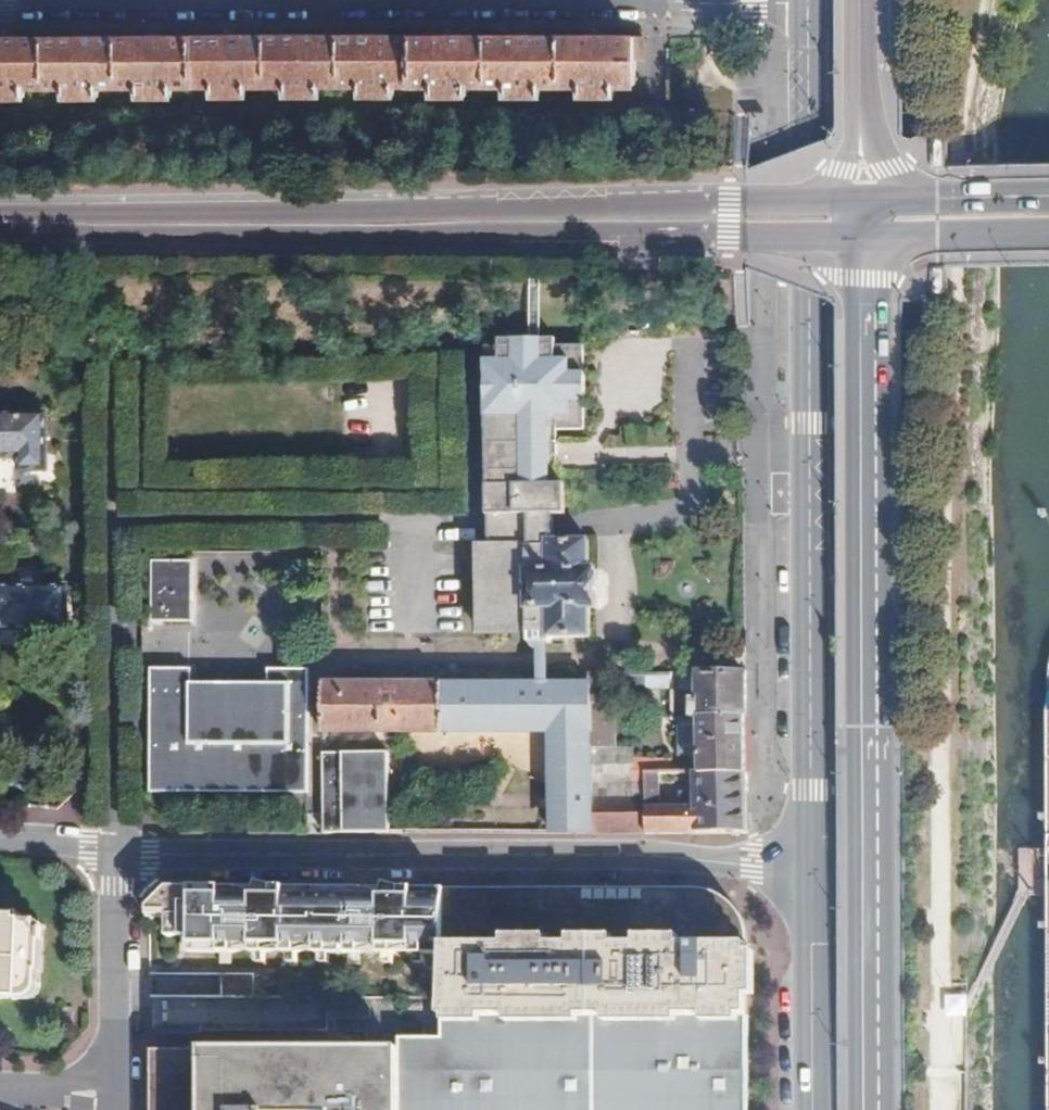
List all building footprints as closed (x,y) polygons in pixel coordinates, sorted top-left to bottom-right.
[(580,95),(614,95),(614,82),(636,83),(636,59),(643,59),(643,34),(0,35),(0,96),(25,96),(25,86),(63,86),(65,96),(97,97),(98,85),(137,85),(138,96),(170,96),(171,85),(211,85),(211,96),(244,96),(245,84),(284,84),(284,96),(319,96),(318,84),(358,83),(359,96),(392,96),(392,84),(430,83),(432,95),(465,95),(466,84),(506,84),(506,95),(539,95),(539,83),(579,83),(580,95)] [(497,362),(483,363),(484,418),(486,487),(487,519),(487,533),(487,552),(481,552),(483,634),(529,633),(550,633),(550,640),(561,639),(591,639),(590,609),(597,609),(596,568),(589,569),(588,542),(554,544),(553,531),(553,517),(566,517),(565,485),(557,486),(556,450),(556,430),(583,430),(582,400),(581,375),(581,346),(553,347),(553,341),(538,341),(526,341),(512,342),(497,342),(497,362)] [(0,417),(0,460),(16,461),(16,471),(43,471),(43,418),(0,417)] [(193,559),(153,559),(153,619),(193,620),(193,559)] [(0,588),(0,628),(66,628),(65,587),(0,588)] [(561,639),(550,640),(549,650),(549,685),(562,685),(561,650),(561,639)] [(195,683),(195,669),(154,669),(153,795),(312,795),(312,665),(269,665),(269,683),(195,683)] [(701,680),(701,727),(749,727),(749,680),(701,680)] [(323,738),(441,738),(441,684),(323,684),(323,738)] [(441,684),(441,738),(545,738),(544,838),(594,839),(594,800),(594,750),(594,685),(562,685),(549,685),(441,684)] [(701,727),(700,781),(748,781),(749,727),(701,727)] [(324,758),(323,837),(345,837),(388,837),(388,758),(345,758),(324,758)] [(748,840),(748,781),(700,781),(696,781),(696,806),(695,840),(748,840)] [(594,839),(641,839),(641,805),(641,800),(594,800),(594,839)] [(696,806),(641,805),(641,839),(695,840),(696,806)] [(427,947),(427,899),(176,895),(149,916),(148,936),(176,937),(176,958),(427,959),(427,947)] [(427,899),(427,947),(427,959),(427,1028),(744,1029),(744,1020),(744,949),(744,941),(742,934),(738,925),(734,920),(729,913),(723,909),(716,905),(709,902),(702,900),(694,899),(427,899)] [(4,996),(4,989),(19,989),(19,982),(35,983),(35,964),(40,964),(42,918),(0,917),(0,996),(4,996)] [(380,1109),(743,1109),(744,1029),(427,1028),(426,1052),(380,1052),(380,1109)] [(380,1052),(184,1052),(147,1052),(147,1109),(380,1109),(380,1052)]
